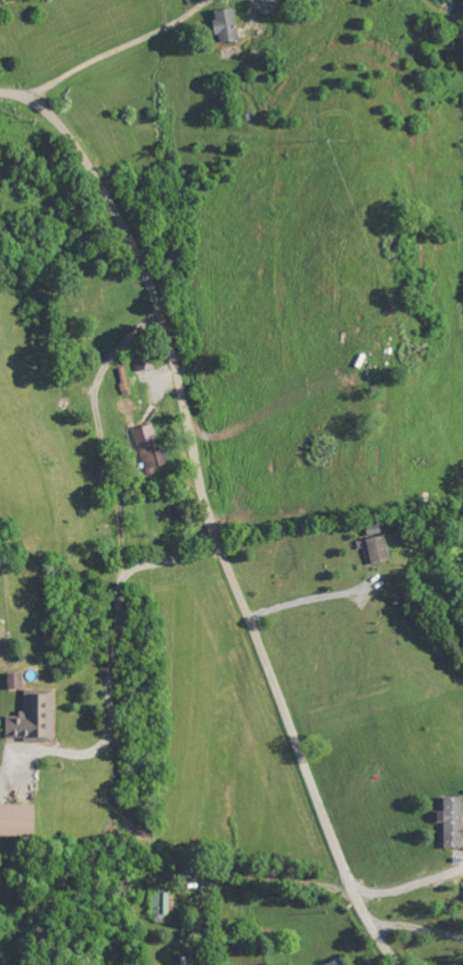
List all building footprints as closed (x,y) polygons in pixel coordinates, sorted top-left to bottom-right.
[(214,11),(219,43),(240,39),(235,8),(214,11)] [(136,355),(138,371),(153,369),(151,353),(136,355)] [(118,369),(124,396),(132,394),(126,367),(118,369)] [(146,476),(156,474),(154,467),(165,464),(155,424),(134,429),(146,476)] [(390,561),(386,535),(367,539),(372,564),(390,561)] [(23,689),(22,673),(8,673),(9,690),(23,689)] [(6,740),(54,741),(55,690),(23,690),(23,716),(6,716),(6,740)] [(462,797),(444,798),(444,811),(438,812),(438,823),(444,823),(445,848),(462,847),(462,814),(462,797)] [(36,837),(36,805),(0,804),(0,837),(36,837)] [(169,923),(170,893),(151,893),(151,915),(156,915),(156,923),(169,923)]
